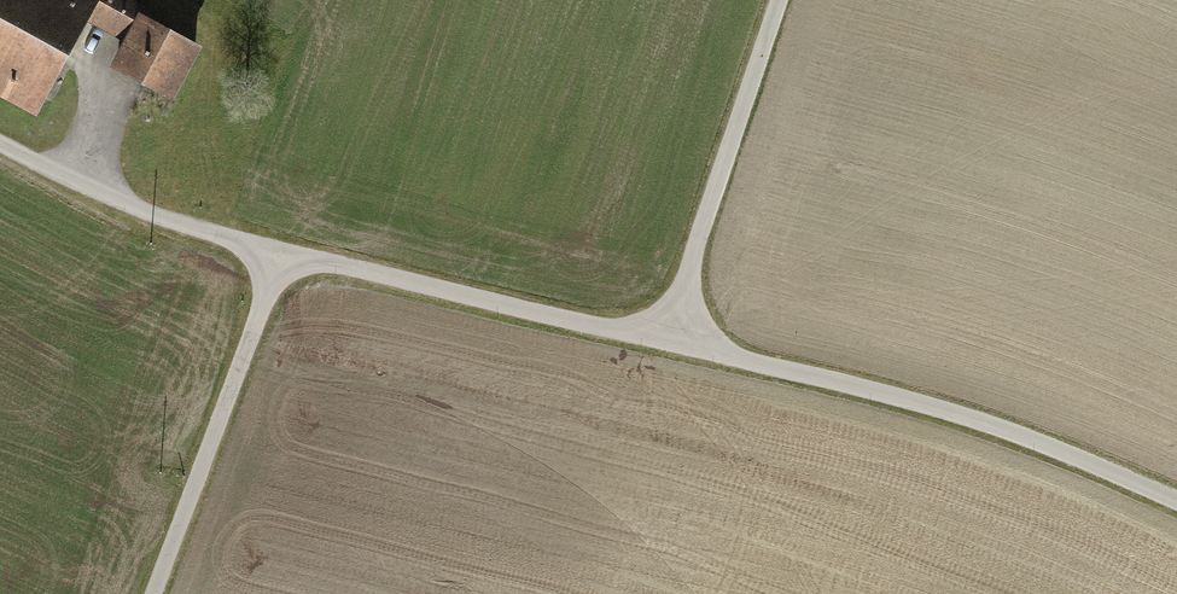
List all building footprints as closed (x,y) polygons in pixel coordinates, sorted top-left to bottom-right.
[(11,82),(5,93),(34,109),(88,10),(69,0),(0,0),(0,76),(11,82)] [(107,0),(69,0),(88,10),(99,16),(107,0)] [(133,35),(141,20),(144,13),(120,0),(107,0),(99,16),(133,35)] [(194,49),(141,20),(133,35),(116,65),(170,94),(194,49)]
